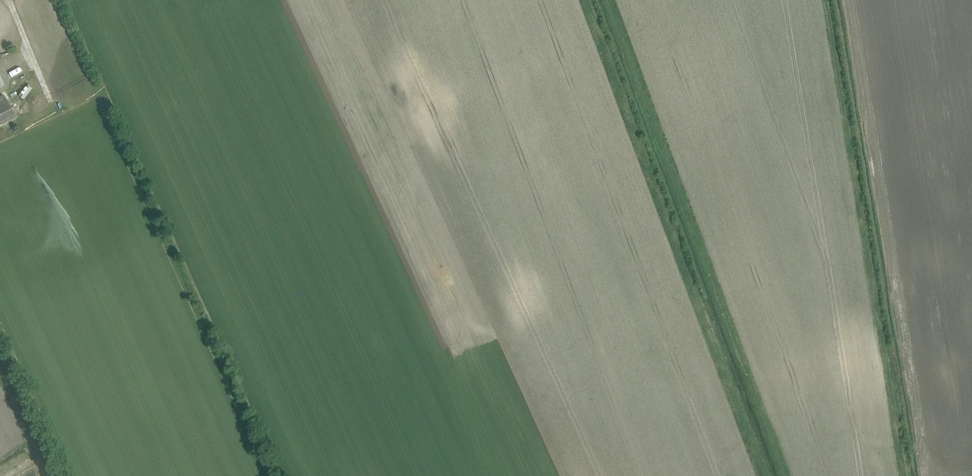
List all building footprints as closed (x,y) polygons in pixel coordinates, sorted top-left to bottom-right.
[(0,98),(0,127),(15,118),(16,118),(4,96),(3,97),(0,98)]
